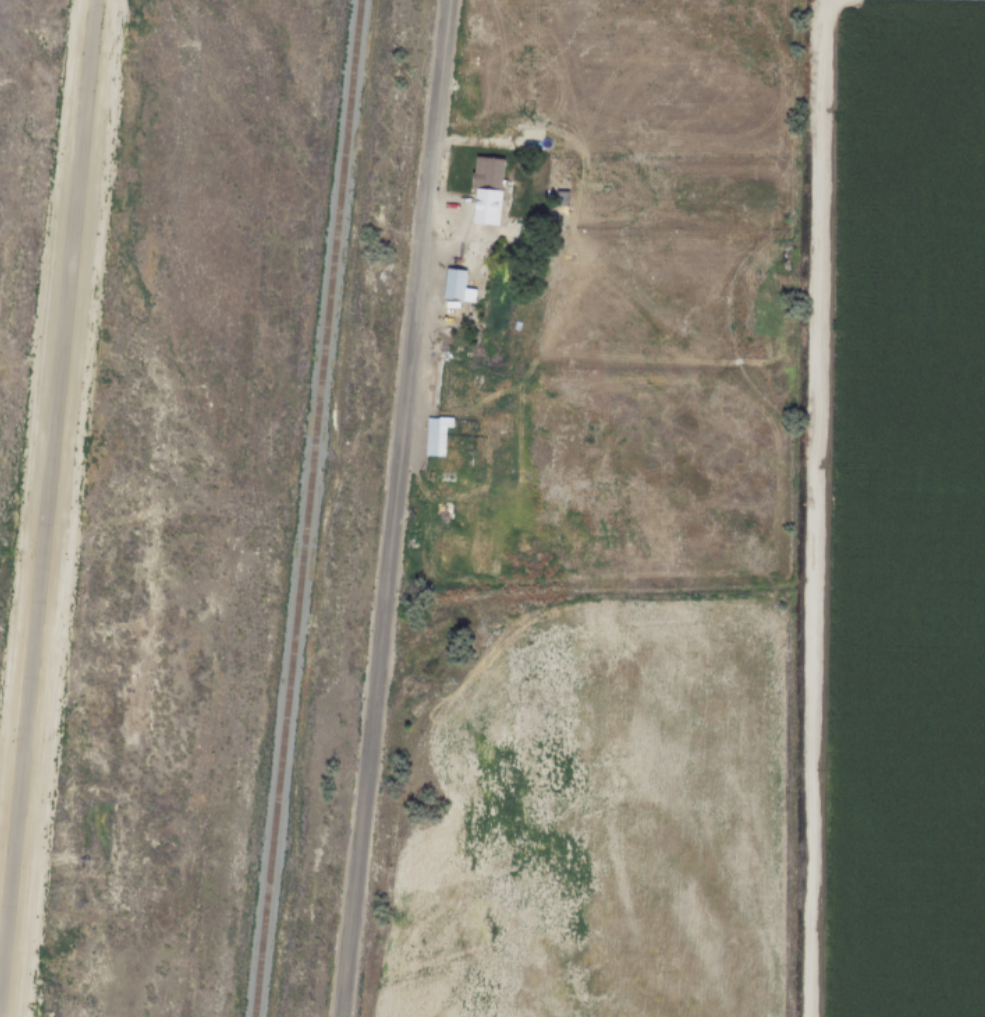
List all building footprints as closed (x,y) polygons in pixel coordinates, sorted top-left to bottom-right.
[(473,173),(475,155),(502,158),(499,191),(472,188),(472,184),(469,184),(470,172),(473,173)] [(555,190),(566,190),(566,204),(555,204),(555,190)] [(445,268),(466,272),(462,300),(441,297),(445,268)] [(449,319),(466,321),(466,329),(449,327),(449,319)] [(425,417),(437,417),(437,416),(452,417),(451,427),(444,426),(443,457),(423,457),(425,417)]
